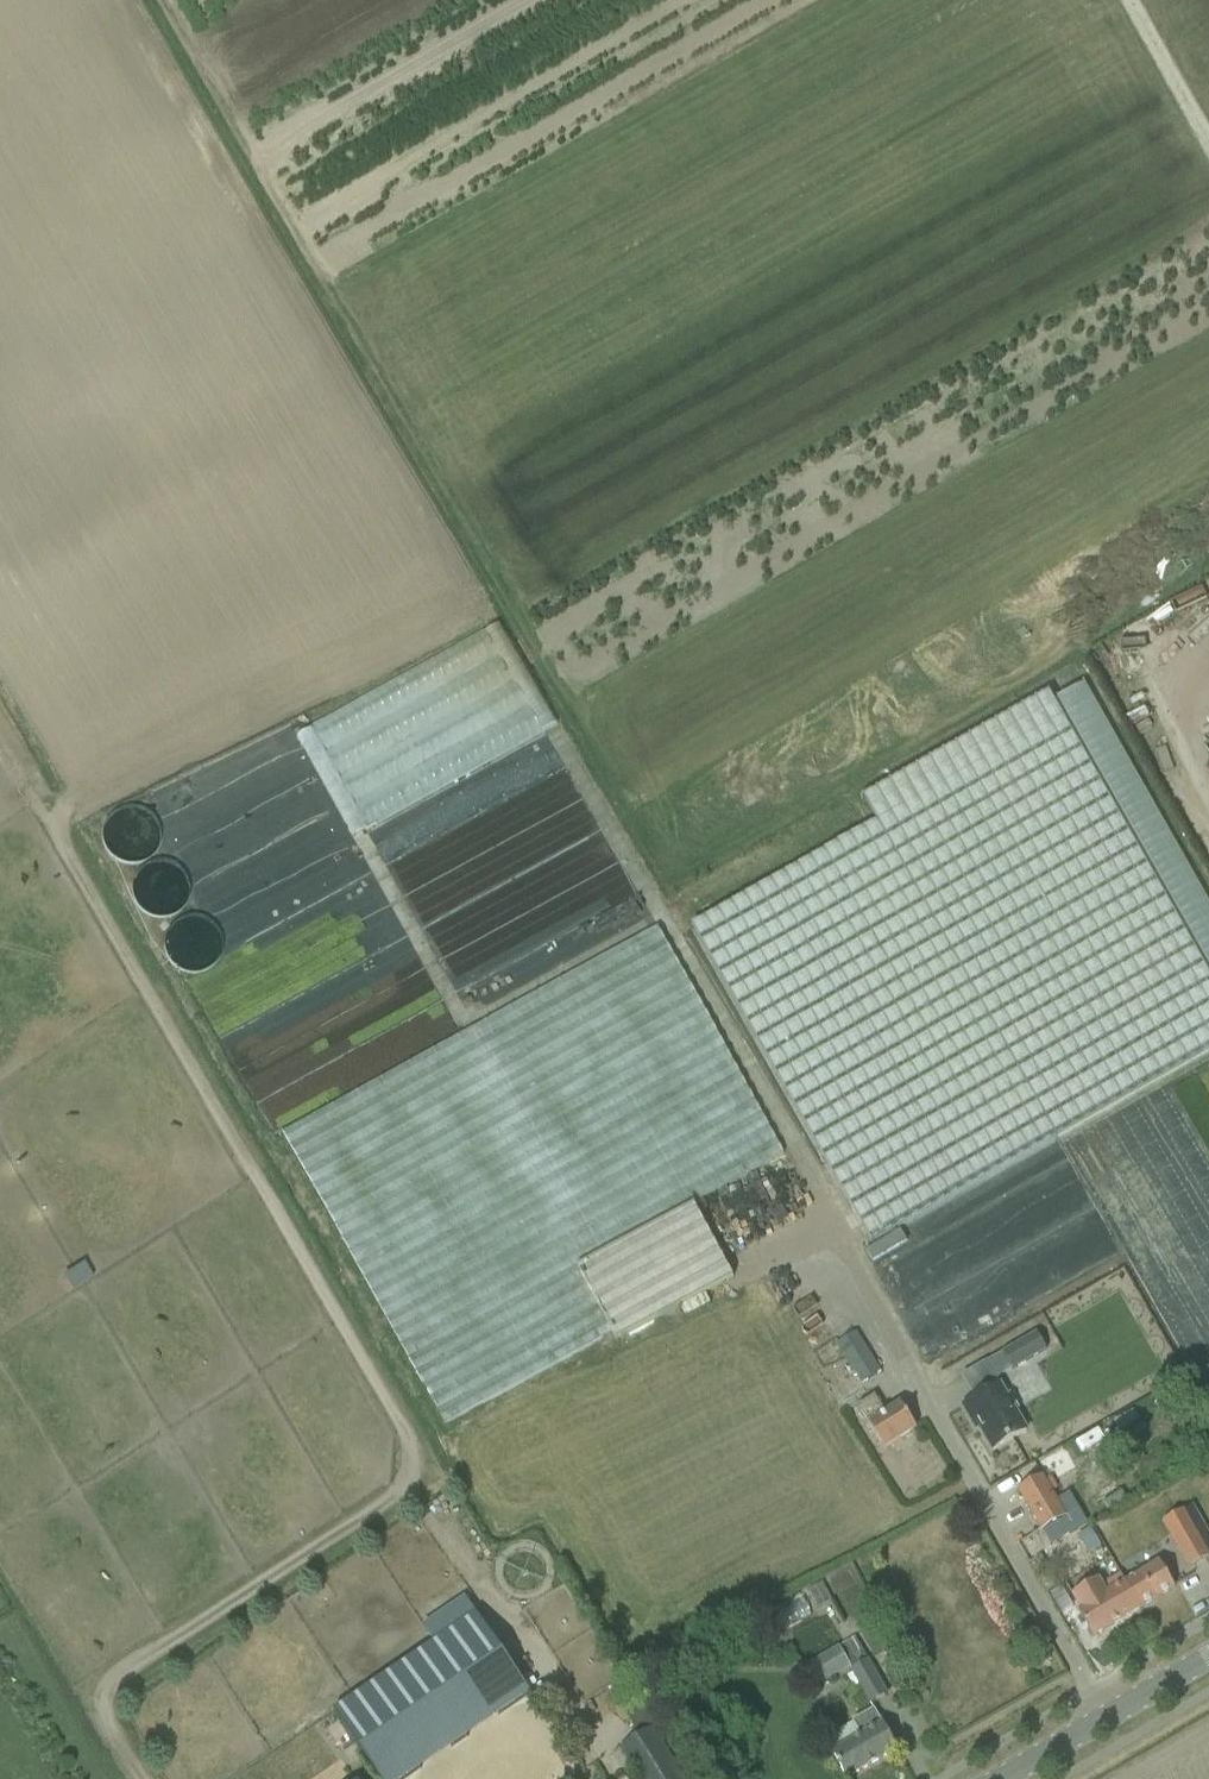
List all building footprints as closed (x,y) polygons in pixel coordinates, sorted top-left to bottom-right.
[(359,811),(473,759),(472,758),(490,749),(497,764),(546,742),(498,638),(318,722),(359,811)] [(693,929),(872,1246),(1059,1139),(1208,1051),(1208,975),(1050,694),(865,798),(879,823),(693,929)] [(336,1224),(444,1424),(613,1333),(618,1341),(733,1279),(692,1205),(784,1155),(773,1134),(711,1020),(659,927),(281,1131),(336,1224)] [(908,1296),(917,1347),(983,1335),(977,1303),(967,1305),(964,1285),(956,1287),(950,1254),(926,1258),(931,1285),(908,1288),(909,1296),(908,1296)] [(811,1294),(788,1306),(804,1335),(827,1323),(811,1294)] [(856,1331),(835,1344),(847,1364),(859,1382),(860,1384),(880,1371),(856,1331)] [(1036,1335),(1004,1354),(1013,1370),(1046,1351),(1036,1335)] [(991,1453),(1028,1432),(1000,1383),(961,1406),(976,1432),(979,1431),(991,1453)] [(884,1450),(916,1429),(901,1404),(885,1414),(874,1397),(857,1408),(884,1450)] [(1083,1411),(1067,1420),(1077,1436),(1092,1427),(1083,1411)] [(1042,1476),(1017,1491),(1042,1532),(1067,1518),(1052,1492),(1057,1489),(1051,1479),(1046,1482),(1042,1476)] [(1163,1524),(1178,1548),(1190,1569),(1208,1558),(1196,1537),(1182,1513),(1163,1524)] [(1089,1528),(1077,1536),(1083,1545),(1095,1537),(1089,1528)] [(1160,1564),(1128,1583),(1127,1584),(1142,1609),(1175,1589),(1160,1564)] [(1074,1595),(1083,1610),(1078,1613),(1093,1638),(1142,1609),(1127,1584),(1128,1583),(1123,1575),(1102,1587),(1098,1580),(1074,1595)] [(818,1597),(825,1612),(838,1607),(832,1591),(818,1597)] [(788,1616),(797,1636),(820,1626),(811,1606),(788,1616)] [(477,1616),(335,1712),(381,1778),(407,1778),(531,1695),(477,1616)] [(883,1633),(866,1643),(874,1659),(892,1649),(883,1633)] [(816,1688),(850,1667),(872,1706),(889,1696),(855,1639),(804,1667),(816,1688)] [(831,1753),(833,1756),(835,1760),(846,1778),(850,1778),(869,1768),(898,1751),(886,1730),(876,1712),(855,1724),(854,1725),(860,1737),(831,1753)] [(653,1729),(621,1749),(640,1778),(684,1778),(653,1729)]
